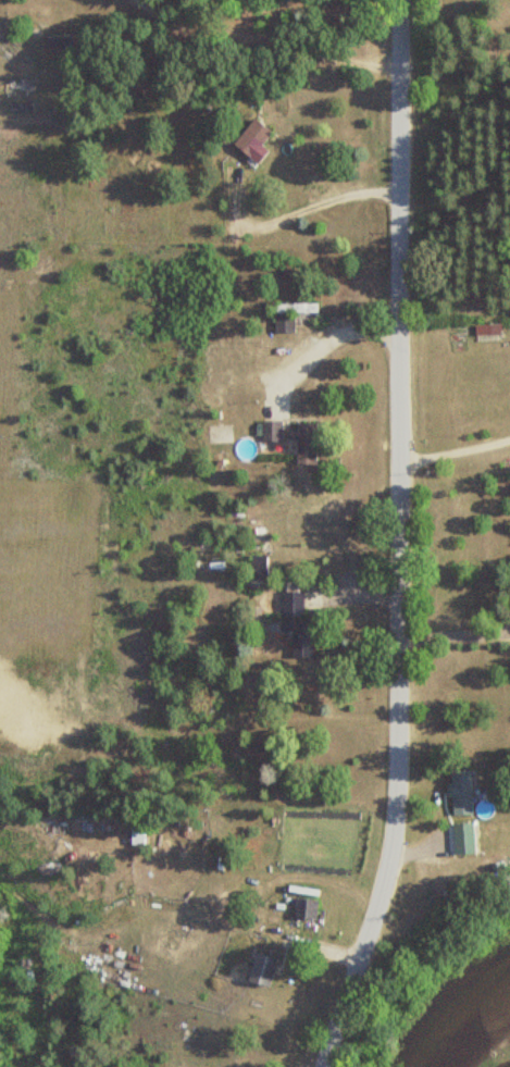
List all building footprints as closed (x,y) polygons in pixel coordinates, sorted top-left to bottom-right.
[(269,133),(253,118),(231,143),(247,158),(269,133)] [(293,332),(293,318),(316,318),(316,304),(270,304),(270,332),(293,332)] [(498,325),(473,324),(472,334),(498,335),(498,325)] [(281,441),(281,421),(261,421),(261,441),(281,441)] [(286,425),(286,440),(296,440),(296,465),(314,465),(314,425),(286,425)] [(301,591),(283,591),(283,625),(301,625),(301,591)] [(450,771),(450,815),(469,815),(469,771),(450,771)] [(143,843),(143,821),(129,821),(129,843),(143,843)] [(293,919),(313,921),(316,901),(295,899),(293,919)] [(268,986),(274,957),(252,953),(246,981),(268,986)]
